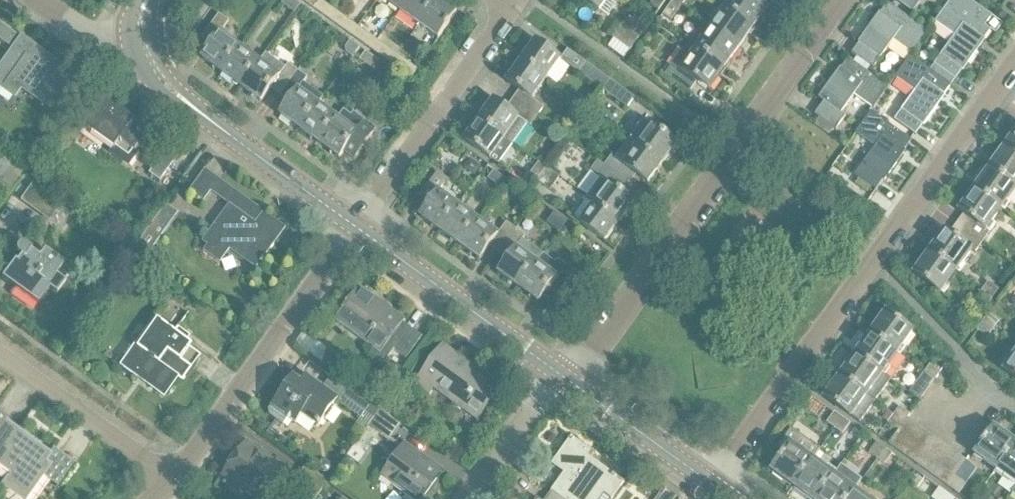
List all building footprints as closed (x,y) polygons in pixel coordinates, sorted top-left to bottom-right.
[(300,6),(292,0),(285,0),(281,5),(294,14),(300,6)] [(312,9),(319,0),(300,0),(312,9)] [(319,0),(312,9),(332,23),(338,14),(319,0)] [(398,13),(407,0),(380,0),(398,13)] [(398,13),(417,26),(436,0),(407,0),(398,13)] [(436,0),(417,26),(437,41),(456,14),(436,0)] [(599,12),(608,0),(582,0),(599,12)] [(649,6),(658,12),(666,0),(654,0),(649,6)] [(681,9),(687,0),(674,0),(672,2),(681,9)] [(717,2),(726,8),(754,29),(768,9),(756,0),(719,0),(717,2)] [(913,13),(922,0),(894,0),(913,13)] [(934,23),(953,37),(933,66),(954,81),(961,71),(962,71),(980,47),(979,46),(990,31),(985,27),(991,17),(967,0),(950,0),(934,23)] [(681,9),(672,2),(663,15),(672,21),(681,9)] [(853,64),(865,73),(870,67),(873,69),(893,40),(913,54),(927,34),(886,4),(875,19),(874,18),(857,42),(858,43),(851,53),(857,58),(853,64)] [(726,8),(710,30),(739,50),(754,29),(726,8)] [(338,14),(332,23),(351,37),(358,28),(338,14)] [(217,16),(200,40),(210,47),(201,60),(221,75),(240,49),(219,35),(227,23),(217,16)] [(14,51),(0,70),(0,86),(16,98),(23,88),(48,106),(71,74),(0,22),(0,40),(14,51)] [(608,37),(630,52),(639,40),(617,24),(608,37)] [(377,42),(358,28),(351,37),(370,51),(377,42)] [(710,30),(696,50),(725,70),(739,50),(710,30)] [(352,58),(359,48),(350,42),(345,49),(346,53),(352,58)] [(377,42),(370,51),(390,64),(396,55),(377,42)] [(535,43),(520,63),(546,81),(560,61),(535,43)] [(682,52),(664,76),(689,94),(697,83),(709,92),(725,70),(696,50),(689,45),(684,53),(682,52)] [(240,49),(221,75),(241,88),(259,63),(240,49)] [(560,61),(603,91),(610,82),(567,52),(560,61)] [(373,71),(378,63),(379,62),(366,53),(359,61),(373,71)] [(259,63),(241,88),(260,102),(269,90),(279,97),(296,72),(287,66),(285,69),(265,55),(259,63)] [(417,70),(396,55),(390,64),(410,79),(417,70)] [(922,126),(923,127),(940,103),(939,102),(950,86),(909,57),(895,78),(914,92),(894,121),(915,136),(922,126)] [(865,73),(853,64),(846,59),(836,74),(835,73),(818,97),(824,102),(814,115),(836,130),(845,117),(841,113),(853,96),(873,110),(888,89),(865,73)] [(378,63),(373,71),(371,73),(379,79),(377,83),(387,90),(397,76),(378,63)] [(520,63),(506,83),(519,92),(512,101),(536,118),(543,109),(532,101),(546,81),(520,63)] [(296,72),(279,97),(288,103),(279,116),(300,131),(318,105),(323,98),(303,83),(305,79),(296,72)] [(610,82),(603,91),(627,108),(633,99),(610,82)] [(82,126),(115,149),(111,155),(128,168),(139,154),(135,151),(142,142),(132,135),(131,136),(126,133),(136,120),(103,97),(82,126)] [(492,101),(478,122),(512,146),(526,126),(529,128),(536,118),(512,101),(505,111),(492,101)] [(318,105),(300,131),(319,144),(337,119),(318,105)] [(337,119),(319,144),(339,158),(343,152),(353,159),(375,128),(353,113),(351,116),(343,110),(337,119)] [(882,182),(883,183),(901,158),(900,157),(910,142),(869,113),(855,134),(875,148),(854,176),(876,191),(882,182)] [(629,139),(663,164),(677,145),(643,120),(629,139)] [(478,122),(464,142),(498,166),(512,146),(478,122)] [(1004,148),(1014,155),(1014,128),(1009,137),(1011,139),(1004,148)] [(663,164),(629,139),(614,160),(611,157),(604,167),(628,184),(635,175),(648,185),(663,164)] [(149,174),(160,182),(181,152),(170,144),(149,174)] [(989,169),(1014,188),(1014,155),(1004,148),(1002,150),(1000,149),(993,159),(995,160),(989,169)] [(0,159),(0,186),(7,192),(21,173),(0,159)] [(470,160),(463,169),(473,177),(480,168),(470,160)] [(628,184),(604,167),(597,162),(590,172),(600,178),(586,197),(595,203),(620,221),(633,203),(621,194),(628,184)] [(536,183),(545,170),(538,164),(528,177),(536,183)] [(973,190),(1001,210),(1014,189),(1014,188),(989,169),(987,171),(985,170),(978,179),(980,181),(973,190)] [(189,192),(203,202),(219,180),(205,170),(189,192)] [(558,179),(545,170),(536,183),(549,192),(558,179)] [(501,190),(507,181),(493,172),(488,180),(501,190)] [(440,232),(457,207),(438,193),(446,180),(436,173),(419,198),(428,205),(420,217),(440,232)] [(19,202),(48,222),(62,202),(34,181),(19,202)] [(963,215),(956,225),(982,244),(989,234),(995,226),(991,223),(1001,210),(973,190),(972,192),(970,191),(963,201),(965,202),(958,212),(963,215)] [(235,196),(202,242),(208,246),(203,252),(220,264),(224,258),(230,250),(257,269),(261,263),(262,264),(267,258),(266,256),(286,228),(264,212),(262,215),(235,196)] [(457,207),(440,232),(459,246),(477,221),(483,213),(463,199),(457,207)] [(620,221),(595,203),(580,224),(605,242),(620,221)] [(166,206),(137,248),(149,256),(178,214),(166,206)] [(477,221),(459,246),(479,260),(488,248),(497,254),(515,230),(506,223),(497,235),(477,221)] [(935,244),(928,253),(955,273),(971,251),(975,254),(982,244),(956,225),(949,235),(944,232),(942,234),(940,233),(933,242),(935,244)] [(524,236),(515,230),(497,254),(507,261),(497,274),(518,288),(542,254),(522,240),(524,236)] [(63,264),(44,250),(39,257),(22,244),(20,245),(18,246),(15,249),(16,252),(17,254),(19,255),(3,276),(15,285),(9,293),(10,294),(14,289),(36,305),(47,290),(55,296),(64,283),(55,276),(63,264)] [(920,265),(913,275),(940,294),(955,273),(928,253),(927,255),(925,254),(918,264),(920,265)] [(542,254),(518,288),(538,303),(543,297),(553,304),(575,273),(559,261),(555,263),(542,254)] [(988,283),(982,291),(993,298),(999,290),(988,283)] [(335,322),(373,349),(368,356),(382,365),(393,351),(406,360),(422,337),(358,291),(335,322)] [(993,298),(982,291),(976,299),(987,306),(993,298)] [(877,326),(870,336),(897,355),(912,334),(885,314),(883,316),(881,315),(874,325),(877,326)] [(982,323),(993,331),(999,323),(988,315),(982,323)] [(190,349),(193,345),(164,324),(156,318),(120,367),(137,379),(139,376),(163,394),(175,377),(182,382),(200,356),(190,349)] [(993,331),(982,323),(977,331),(987,339),(993,331)] [(861,348),(855,357),(882,376),(897,355),(870,336),(868,338),(866,336),(859,346),(861,348)] [(414,385),(430,397),(435,390),(480,422),(503,390),(442,346),(414,385)] [(1003,372),(1014,380),(1014,355),(1003,372)] [(846,369),(840,378),(874,403),(890,382),(882,376),(855,357),(853,359),(851,357),(847,358),(843,363),(843,368),(846,369)] [(923,374),(934,381),(940,373),(929,366),(923,374)] [(934,381),(923,374),(918,381),(928,389),(934,381)] [(270,416),(283,425),(288,419),(292,422),(299,413),(318,428),(323,421),(327,423),(336,411),(332,408),(336,402),(361,420),(370,407),(331,379),(322,391),(318,389),(319,387),(307,378),(302,385),(294,379),(279,400),(278,399),(269,412),(270,416)] [(874,403),(840,378),(838,380),(836,379),(829,389),(831,390),(824,399),(859,424),(874,403)] [(404,400),(395,394),(389,403),(398,410),(404,400)] [(512,405),(504,398),(497,407),(506,413),(512,405)] [(368,443),(375,434),(389,443),(403,424),(381,408),(367,428),(347,457),(358,465),(366,455),(362,453),(363,451),(367,453),(372,445),(368,443)] [(899,408),(893,416),(904,424),(907,419),(909,416),(899,408)] [(887,412),(882,419),(898,431),(904,424),(893,416),(887,412)] [(835,429),(842,419),(834,413),(827,424),(835,429)] [(850,424),(842,419),(835,429),(843,435),(850,424)] [(898,431),(888,445),(898,452),(917,426),(907,419),(904,424),(898,431)] [(7,474),(0,484),(0,487),(17,498),(26,498),(51,466),(46,462),(45,462),(51,454),(4,420),(0,425),(0,469),(7,474)] [(917,426),(898,452),(908,459),(927,433),(917,426)] [(1014,444),(1014,443),(1014,442),(1014,441),(1005,434),(1004,436),(994,428),(974,456),(996,471),(1014,444)] [(783,455),(770,472),(773,474),(772,475),(782,483),(783,481),(792,487),(812,460),(819,449),(791,429),(776,450),(783,455)] [(927,433),(908,459),(918,466),(937,440),(927,433)] [(551,492),(561,498),(595,498),(600,493),(608,498),(612,498),(624,483),(589,457),(592,453),(571,438),(554,461),(566,470),(551,492)] [(937,440),(918,466),(928,473),(947,447),(937,440)] [(877,460),(885,449),(876,443),(868,454),(877,460)] [(996,471),(1014,485),(1014,444),(996,471)] [(225,475),(257,498),(275,498),(290,478),(246,446),(225,475)] [(381,479),(409,498),(424,498),(442,475),(403,447),(381,479)] [(947,447),(928,473),(938,481),(957,455),(947,447)] [(892,455),(885,449),(877,460),(884,466),(892,455)] [(957,455),(938,481),(948,488),(959,495),(966,485),(955,477),(966,461),(957,455)] [(792,487),(794,489),(793,491),(803,498),(804,496),(808,498),(816,498),(833,475),(812,460),(792,487)] [(816,498),(849,498),(855,491),(862,481),(840,466),(833,475),(816,498)] [(947,495),(939,489),(932,498),(944,498),(947,495)] [(849,498),(866,498),(855,491),(849,498)]
